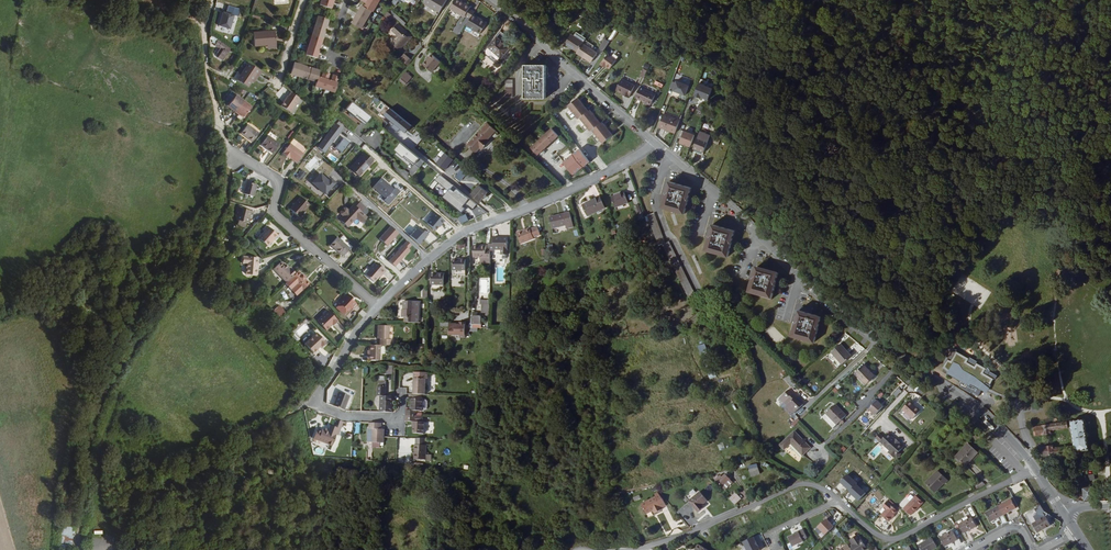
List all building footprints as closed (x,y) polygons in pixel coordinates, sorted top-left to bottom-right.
[(368,1),(365,5),(363,3),(353,21),(364,28),(368,21),(367,21),(368,18),(370,19),(373,13),(372,12),(374,9),(375,10),(381,0),(368,0),(368,1)] [(439,11),(446,0),(424,0),(423,2),(439,11)] [(463,18),(466,12),(468,9),(453,1),(447,11),(462,20),(463,18)] [(234,14),(222,11),(218,24),(230,28),(234,14)] [(384,15),(390,21),(394,17),(387,11),(384,15)] [(463,18),(468,21),(470,18),(472,15),(466,12),(463,18)] [(313,25),(311,31),(312,32),(311,35),(310,34),(308,41),(309,42),(308,44),(307,44),(305,51),(306,51),(305,54),(316,57),(329,18),(316,14),(314,22),(315,22),(314,25),(313,25)] [(477,22),(470,18),(468,21),(464,28),(484,39),(490,29),(484,26),(484,25),(477,21),(477,22)] [(276,42),(275,29),(252,32),(254,44),(268,43),(276,42)] [(486,47),(487,47),(482,54),(493,63),(498,57),(499,58),(507,49),(499,42),(503,37),(497,32),(493,37),(494,38),(486,47)] [(402,33),(392,44),(399,50),(402,47),(409,39),(402,33)] [(571,34),(564,44),(577,51),(576,53),(591,62),(597,52),(582,43),(583,41),(571,34)] [(216,46),(219,49),(215,56),(220,59),(226,50),(222,47),(224,45),(219,42),(219,41),(216,38),(212,44),(215,47),(216,46)] [(599,47),(603,50),(609,40),(605,38),(599,47)] [(403,47),(410,40),(409,39),(402,47),(403,47)] [(422,65),(430,73),(440,62),(431,54),(422,65)] [(400,59),(407,66),(411,61),(404,55),(400,59)] [(607,68),(611,70),(616,61),(608,56),(602,66),(606,69),(607,68)] [(260,70),(245,62),(235,80),(248,88),(252,82),(256,74),(257,75),(260,70)] [(314,86),(316,87),(320,76),(318,76),(320,70),(294,62),(290,73),(316,82),(314,86)] [(523,65),(524,98),(544,98),(544,65),(523,65)] [(322,77),(320,76),(316,87),(334,92),(339,76),(335,75),(333,81),(331,80),(328,79),(330,73),(325,71),(323,77),(322,77)] [(408,82),(402,77),(399,81),(405,85),(408,82)] [(616,90),(622,93),(624,94),(624,95),(628,97),(634,84),(621,79),(616,90)] [(675,82),(672,81),(670,87),(673,88),(672,90),(685,95),(690,85),(676,79),(675,82)] [(713,87),(699,83),(694,95),(701,98),(702,96),(709,99),(713,87)] [(655,94),(639,87),(634,97),(650,104),(655,94)] [(254,104),(239,92),(231,102),(246,113),(254,104)] [(288,96),(287,96),(280,105),(291,112),(298,103),(297,102),(299,98),(290,92),(288,96)] [(575,97),(566,106),(568,109),(574,115),(577,118),(578,117),(581,120),(586,126),(589,129),(591,128),(594,131),(599,137),(602,141),(611,132),(600,120),(599,121),(588,108),(586,110),(575,97)] [(683,109),(686,103),(679,100),(677,107),(683,109)] [(371,118),(352,102),(347,108),(366,124),(371,118)] [(345,110),(365,126),(366,124),(347,108),(345,110)] [(568,109),(565,112),(570,118),(574,115),(568,109)] [(660,124),(677,127),(683,113),(665,110),(660,124)] [(262,129),(251,120),(244,129),(255,138),(262,129)] [(586,126),(581,120),(577,123),(583,129),(586,126)] [(495,131),(486,123),(467,146),(475,153),(479,149),(482,151),(490,142),(487,140),(495,131)] [(712,131),(702,126),(697,140),(707,144),(712,131)] [(552,127),(531,147),(538,154),(558,135),(552,127)] [(684,130),(680,143),(690,146),(695,133),(684,130)] [(599,137),(594,131),(590,134),(596,140),(599,137)] [(266,146),(277,154),(284,146),(273,137),(266,146)] [(421,168),(426,162),(402,143),(397,149),(416,164),(421,168)] [(290,158),(297,163),(304,155),(290,144),(282,154),(286,157),(287,156),(290,158)] [(415,166),(416,164),(397,149),(395,150),(415,166)] [(575,177),(591,163),(581,151),(564,165),(575,177)] [(350,170),(359,178),(373,164),(364,155),(350,170)] [(305,174),(301,170),(296,177),(300,180),(305,174)] [(478,205),(441,174),(436,181),(449,191),(444,197),(463,213),(468,206),(474,211),(478,205)] [(394,188),(381,177),(372,187),(384,199),(394,188)] [(668,189),(664,203),(689,210),(693,196),(692,196),(695,184),(672,177),(668,189)] [(256,184),(246,181),(243,193),(253,195),(256,184)] [(489,192),(480,185),(472,195),(481,202),(489,192)] [(622,202),(635,198),(631,187),(618,192),(622,202)] [(356,190),(354,193),(361,199),(363,196),(356,190)] [(590,215),(607,207),(602,196),(585,204),(590,215)] [(300,197),(289,209),(298,217),(309,205),(300,197)] [(641,218),(645,217),(643,214),(640,206),(640,204),(636,206),(641,218)] [(251,217),(252,210),(237,206),(235,213),(234,213),(233,218),(238,219),(237,223),(244,225),(245,221),(247,222),(249,217),(251,217)] [(362,224),(367,218),(356,208),(352,213),(350,211),(341,221),(348,227),(356,219),(362,224)] [(553,228),(574,223),(571,211),(550,217),(553,228)] [(655,212),(648,214),(651,221),(659,244),(662,243),(666,242),(655,212)] [(458,217),(461,223),(469,220),(466,213),(458,217)] [(715,221),(715,224),(712,234),(711,233),(707,247),(730,254),(734,240),(733,239),(737,227),(719,222),(715,221)] [(541,234),(537,225),(531,227),(530,226),(517,232),(522,243),(535,237),(534,236),(541,234)] [(266,246),(270,242),(269,241),(271,238),(272,239),(276,235),(267,227),(257,238),(266,246)] [(387,247),(398,234),(390,227),(378,239),(387,247)] [(346,246),(337,238),(330,246),(339,254),(346,246)] [(497,239),(491,239),(491,251),(494,251),(494,250),(501,250),(501,255),(507,255),(507,238),(497,238),(497,239)] [(694,295),(669,241),(666,242),(662,243),(688,298),(694,295)] [(407,250),(411,246),(406,242),(388,262),(394,268),(409,251),(407,250)] [(479,260),(491,261),(491,256),(486,255),(486,249),(474,248),(474,260),(479,260)] [(256,258),(241,256),(241,263),(244,264),(244,274),(256,275),(257,266),(256,266),(256,258)] [(466,260),(453,259),(453,270),(466,271),(466,260)] [(285,282),(292,276),(294,274),(290,269),(289,270),(284,264),(283,265),(280,262),(272,269),(285,282)] [(365,276),(373,283),(378,277),(380,275),(381,276),(385,272),(376,264),(365,276)] [(754,278),(750,292),(773,298),(778,284),(777,284),(780,272),(758,265),(755,278),(754,278)] [(302,272),(299,269),(294,274),(292,276),(303,288),(310,280),(306,275),(303,272),(302,272)] [(432,282),(444,283),(445,271),(433,271),(432,282)] [(350,298),(343,292),(339,296),(341,299),(337,303),(338,304),(335,307),(342,314),(345,311),(346,311),(349,307),(351,309),(355,304),(349,299),(350,298)] [(404,318),(404,323),(413,323),(413,317),(413,301),(402,302),(402,309),(403,309),(403,318),(404,318)] [(484,318),(489,318),(489,307),(489,303),(480,302),(479,307),(481,307),(481,315),(484,315),(484,318)] [(272,311),(279,317),(285,312),(278,305),(272,311)] [(796,322),(795,321),(792,335),(815,341),(819,328),(818,327),(821,315),(812,313),(813,308),(802,305),(801,310),(799,309),(796,322)] [(330,323),(331,324),(332,325),(337,321),(326,310),(315,320),(324,330),(329,326),(328,325),(330,323)] [(472,312),(471,327),(480,327),(480,315),(477,315),(477,312),(472,312)] [(459,320),(448,320),(448,322),(447,332),(464,333),(464,331),(468,331),(468,321),(464,321),(464,319),(459,318),(459,320)] [(380,339),(380,346),(388,346),(388,339),(387,339),(387,326),(374,326),(374,340),(377,340),(380,339)] [(315,333),(304,344),(313,353),(320,347),(320,348),(325,343),(315,333)] [(852,357),(841,345),(832,353),(844,365),(852,357)] [(949,367),(950,366),(964,352),(958,348),(959,347),(956,345),(950,354),(947,354),(946,359),(944,362),(949,367)] [(378,346),(377,346),(367,346),(367,356),(365,356),(365,361),(378,361),(378,346)] [(970,356),(964,352),(950,366),(963,375),(970,379),(965,386),(959,382),(958,382),(975,395),(983,383),(988,388),(990,384),(989,383),(993,378),(994,379),(997,375),(990,370),(990,369),(987,366),(986,367),(977,361),(978,360),(971,355),(970,356)] [(856,374),(867,384),(871,380),(873,379),(876,376),(865,365),(856,374)] [(949,368),(962,377),(963,375),(951,367),(950,368),(949,367),(949,368)] [(787,383),(792,378),(788,374),(783,379),(787,383)] [(962,377),(959,382),(965,386),(970,379),(963,375),(962,377)] [(412,379),(411,394),(420,395),(423,395),(423,379),(412,379)] [(390,403),(392,403),(392,399),(392,397),(383,397),(383,388),(375,388),(375,397),(378,397),(378,413),(391,414),(390,408),(390,403)] [(336,392),(331,407),(341,411),(347,396),(336,392)] [(800,404),(801,403),(793,395),(792,396),(800,404)] [(794,413),(803,405),(801,403),(800,404),(792,396),(784,402),(794,413)] [(410,399),(410,405),(410,411),(409,411),(404,411),(404,416),(415,416),(415,411),(420,411),(420,399),(411,399),(410,399)] [(872,414),(881,405),(878,402),(869,411),(872,414)] [(921,411),(911,403),(904,410),(913,419),(921,411)] [(846,415),(836,404),(827,413),(837,424),(846,415)] [(884,408),(881,405),(872,414),(876,417),(884,408)] [(411,422),(412,422),(412,427),(412,434),(423,434),(423,422),(420,422),(420,417),(415,416),(404,416),(404,422),(411,422)] [(794,427),(800,421),(797,418),(791,424),(794,427)] [(1087,451),(1082,421),(1069,423),(1072,448),(1073,453),(1087,451)] [(1066,428),(1065,423),(1032,428),(1033,436),(1041,435),(1041,436),(1049,435),(1049,431),(1066,428)] [(380,430),(380,424),(368,424),(368,430),(368,436),(371,436),(371,443),(372,443),(372,448),(379,448),(379,443),(383,444),(383,438),(383,430),(380,430)] [(341,439),(335,437),(332,435),(334,431),(327,428),(326,430),(325,433),(321,431),(319,431),(318,432),(314,431),(311,440),(337,449),(341,439)] [(793,442),(804,453),(812,446),(796,429),(781,443),(786,448),(793,442)] [(880,434),(876,438),(880,442),(884,438),(880,434)] [(899,443),(895,440),(889,434),(884,438),(880,442),(889,451),(887,452),(893,458),(903,447),(899,443)] [(424,445),(424,439),(414,439),(414,445),(414,460),(424,460),(424,445)] [(977,453),(967,444),(955,458),(965,467),(977,453)] [(1039,456),(1069,455),(1069,454),(1073,453),(1072,448),(1053,450),(1053,447),(1037,449),(1039,456)] [(947,480),(936,471),(924,484),(934,493),(943,483),(943,484),(947,480)] [(719,472),(714,477),(721,485),(729,477),(724,472),(721,474),(719,472)] [(721,485),(723,487),(731,479),(729,477),(721,485)] [(1076,495),(1077,501),(1078,501),(1077,499),(1079,499),(1084,498),(1084,500),(1092,499),(1090,489),(1084,491),(1084,493),(1076,495)] [(658,503),(663,501),(657,491),(638,501),(644,511),(650,507),(652,510),(659,506),(658,503)] [(703,507),(709,503),(702,494),(691,503),(700,514),(705,510),(703,507)] [(737,495),(731,500),(736,505),(743,500),(739,495),(737,495)] [(1051,517),(1054,514),(1042,495),(1033,504),(1040,510),(1051,517)] [(923,503),(915,496),(903,509),(910,516),(913,513),(923,503)] [(888,517),(891,514),(895,510),(885,501),(881,505),(884,508),(879,514),(886,520),(888,517)] [(1015,509),(1010,501),(998,507),(1003,516),(1015,509)] [(990,522),(1003,516),(998,507),(985,514),(990,522)] [(963,534),(976,527),(970,518),(958,525),(963,534)] [(1037,533),(1050,526),(1045,518),(1032,525),(1037,533)] [(825,535),(834,527),(826,519),(818,527),(825,535)] [(66,535),(71,536),(71,533),(71,530),(60,529),(60,542),(66,542),(66,535)] [(802,530),(787,537),(792,547),(802,542),(802,540),(806,538),(802,530)] [(944,548),(956,541),(952,532),(939,539),(944,548)] [(857,536),(849,541),(852,546),(849,548),(850,549),(867,549),(857,536)] [(753,538),(743,543),(746,549),(759,549),(753,538)] [(936,548),(931,538),(925,542),(923,539),(916,543),(920,549),(933,549),(936,548)]
